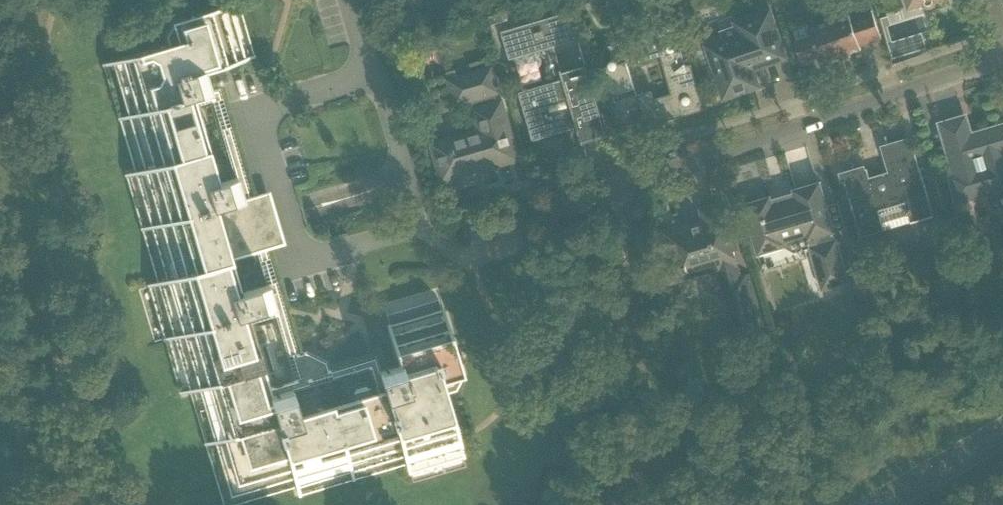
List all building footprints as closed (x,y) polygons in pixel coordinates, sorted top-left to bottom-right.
[(908,8),(921,4),(922,5),(923,6),(924,7),(926,8),(927,8),(928,8),(931,8),(933,6),(934,5),(935,4),(936,3),(936,1),(936,0),(906,0),(908,8)] [(168,45),(106,63),(107,66),(138,170),(130,176),(161,281),(157,282),(151,283),(152,286),(153,286),(168,337),(167,337),(168,340),(169,340),(184,393),(190,392),(194,391),(204,427),(209,442),(208,442),(209,445),(209,444),(227,503),(295,483),(296,487),(298,493),(301,492),(300,492),(351,476),(352,477),(354,476),(354,475),(405,460),(406,464),(408,470),(411,470),(410,469),(442,459),(461,454),(462,455),(464,454),(457,430),(456,427),(446,392),(454,389),(455,389),(456,387),(461,377),(462,377),(464,376),(460,361),(463,355),(457,352),(445,312),(442,313),(391,328),(389,329),(396,352),(399,366),(381,371),(377,356),(330,370),(327,361),(306,351),(298,353),(284,308),(267,250),(267,248),(263,234),(261,235),(254,212),(256,211),(252,198),(252,196),(220,88),(212,91),(208,77),(206,72),(229,66),(252,59),(236,2),(196,14),(190,11),(186,17),(171,21),(172,24),(178,42),(168,45)] [(576,124),(578,132),(583,131),(586,141),(606,135),(595,96),(586,65),(561,73),(554,46),(578,39),(570,11),(501,32),(509,59),(547,48),(557,81),(519,92),(526,117),(531,116),(536,132),(554,126),(558,139),(569,136),(568,132),(566,127),(576,124)] [(795,41),(796,43),(802,62),(818,57),(820,63),(841,57),(842,60),(843,60),(842,56),(848,54),(849,58),(850,57),(849,54),(861,50),(860,46),(881,39),(872,11),(850,18),(849,15),(838,18),(837,15),(837,14),(836,13),(835,12),(834,11),(832,11),(831,11),(829,11),(828,12),(827,13),(826,15),(826,16),(826,17),(826,18),(827,22),(808,29),(811,35),(795,41)] [(719,81),(724,96),(756,86),(751,68),(784,57),(768,13),(736,24),(741,36),(723,42),(723,39),(707,45),(708,48),(705,49),(711,64),(713,63),(715,69),(713,70),(717,82),(719,81)] [(502,14),(487,18),(489,25),(504,21),(502,14)] [(605,67),(608,75),(613,94),(635,88),(628,66),(660,57),(671,95),(654,100),(651,91),(637,95),(645,120),(656,117),(660,121),(658,122),(659,123),(667,118),(674,114),(682,111),(691,108),(690,107),(689,107),(688,105),(690,105),(690,104),(692,103),(692,101),(692,100),(692,99),(694,99),(694,100),(695,100),(693,91),(692,83),(691,74),(691,65),(690,65),(689,66),(685,66),(679,45),(676,46),(676,45),(675,45),(674,44),(673,43),(672,43),(671,43),(670,43),(666,30),(668,30),(667,29),(608,46),(612,60),(611,60),(610,61),(610,62),(609,63),(608,64),(608,65),(608,66),(605,67)] [(451,138),(431,144),(439,171),(442,183),(457,179),(460,187),(476,182),(489,178),(486,169),(519,159),(513,140),(492,67),(457,77),(455,70),(447,73),(456,105),(471,100),(479,130),(466,134),(467,139),(452,143),(451,138)] [(943,124),(941,125),(956,175),(951,177),(952,180),(951,180),(953,186),(955,191),(954,191),(956,197),(957,197),(958,200),(961,199),(961,200),(972,197),(972,196),(976,195),(975,193),(990,188),(995,204),(998,203),(998,205),(1002,203),(1002,126),(978,134),(979,136),(971,139),(964,118),(963,118),(963,117),(961,117),(961,116),(942,123),(943,124)] [(867,169),(842,176),(848,196),(861,237),(884,230),(878,211),(904,203),(910,222),(933,216),(912,143),(889,149),(895,170),(869,178),(867,169)] [(834,232),(827,206),(820,182),(793,190),(795,198),(772,205),(771,202),(768,203),(762,199),(751,202),(748,209),(745,210),(758,255),(784,247),(783,243),(806,236),(808,240),(809,240),(811,247),(810,247),(822,290),(831,287),(842,284),(849,282),(836,239),(831,241),(829,234),(834,232)] [(665,230),(663,234),(663,239),(664,243),(666,248),(669,247),(671,253),(664,255),(669,274),(672,282),(685,278),(687,271),(686,268),(696,265),(699,274),(716,268),(735,332),(736,333),(737,334),(738,334),(739,335),(740,335),(741,336),(742,336),(743,336),(744,336),(745,336),(765,330),(749,273),(740,276),(737,267),(732,250),(737,248),(729,222),(724,203),(701,210),(705,225),(690,229),(688,222),(674,226),(669,228),(665,230)] [(783,243),(784,247),(794,252),(810,247),(811,247),(809,240),(808,240),(806,236),(783,243)] [(627,261),(623,249),(607,254),(611,266),(627,261)] [(685,278),(699,274),(696,265),(686,268),(687,271),(685,278)]
